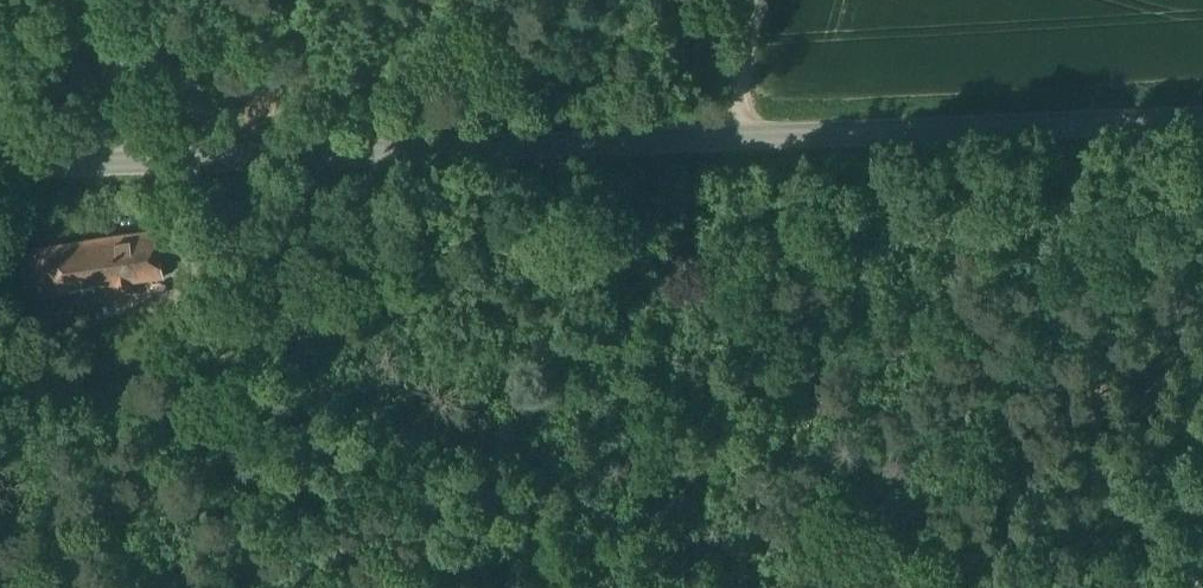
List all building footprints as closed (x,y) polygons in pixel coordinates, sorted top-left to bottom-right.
[(116,237),(122,279),(132,278),(164,273),(158,230),(116,237)] [(62,288),(116,280),(122,279),(116,237),(56,245),(62,288)] [(26,294),(62,288),(56,245),(19,251),(26,294)] [(132,278),(122,279),(116,280),(118,293),(134,291),(132,278)]
